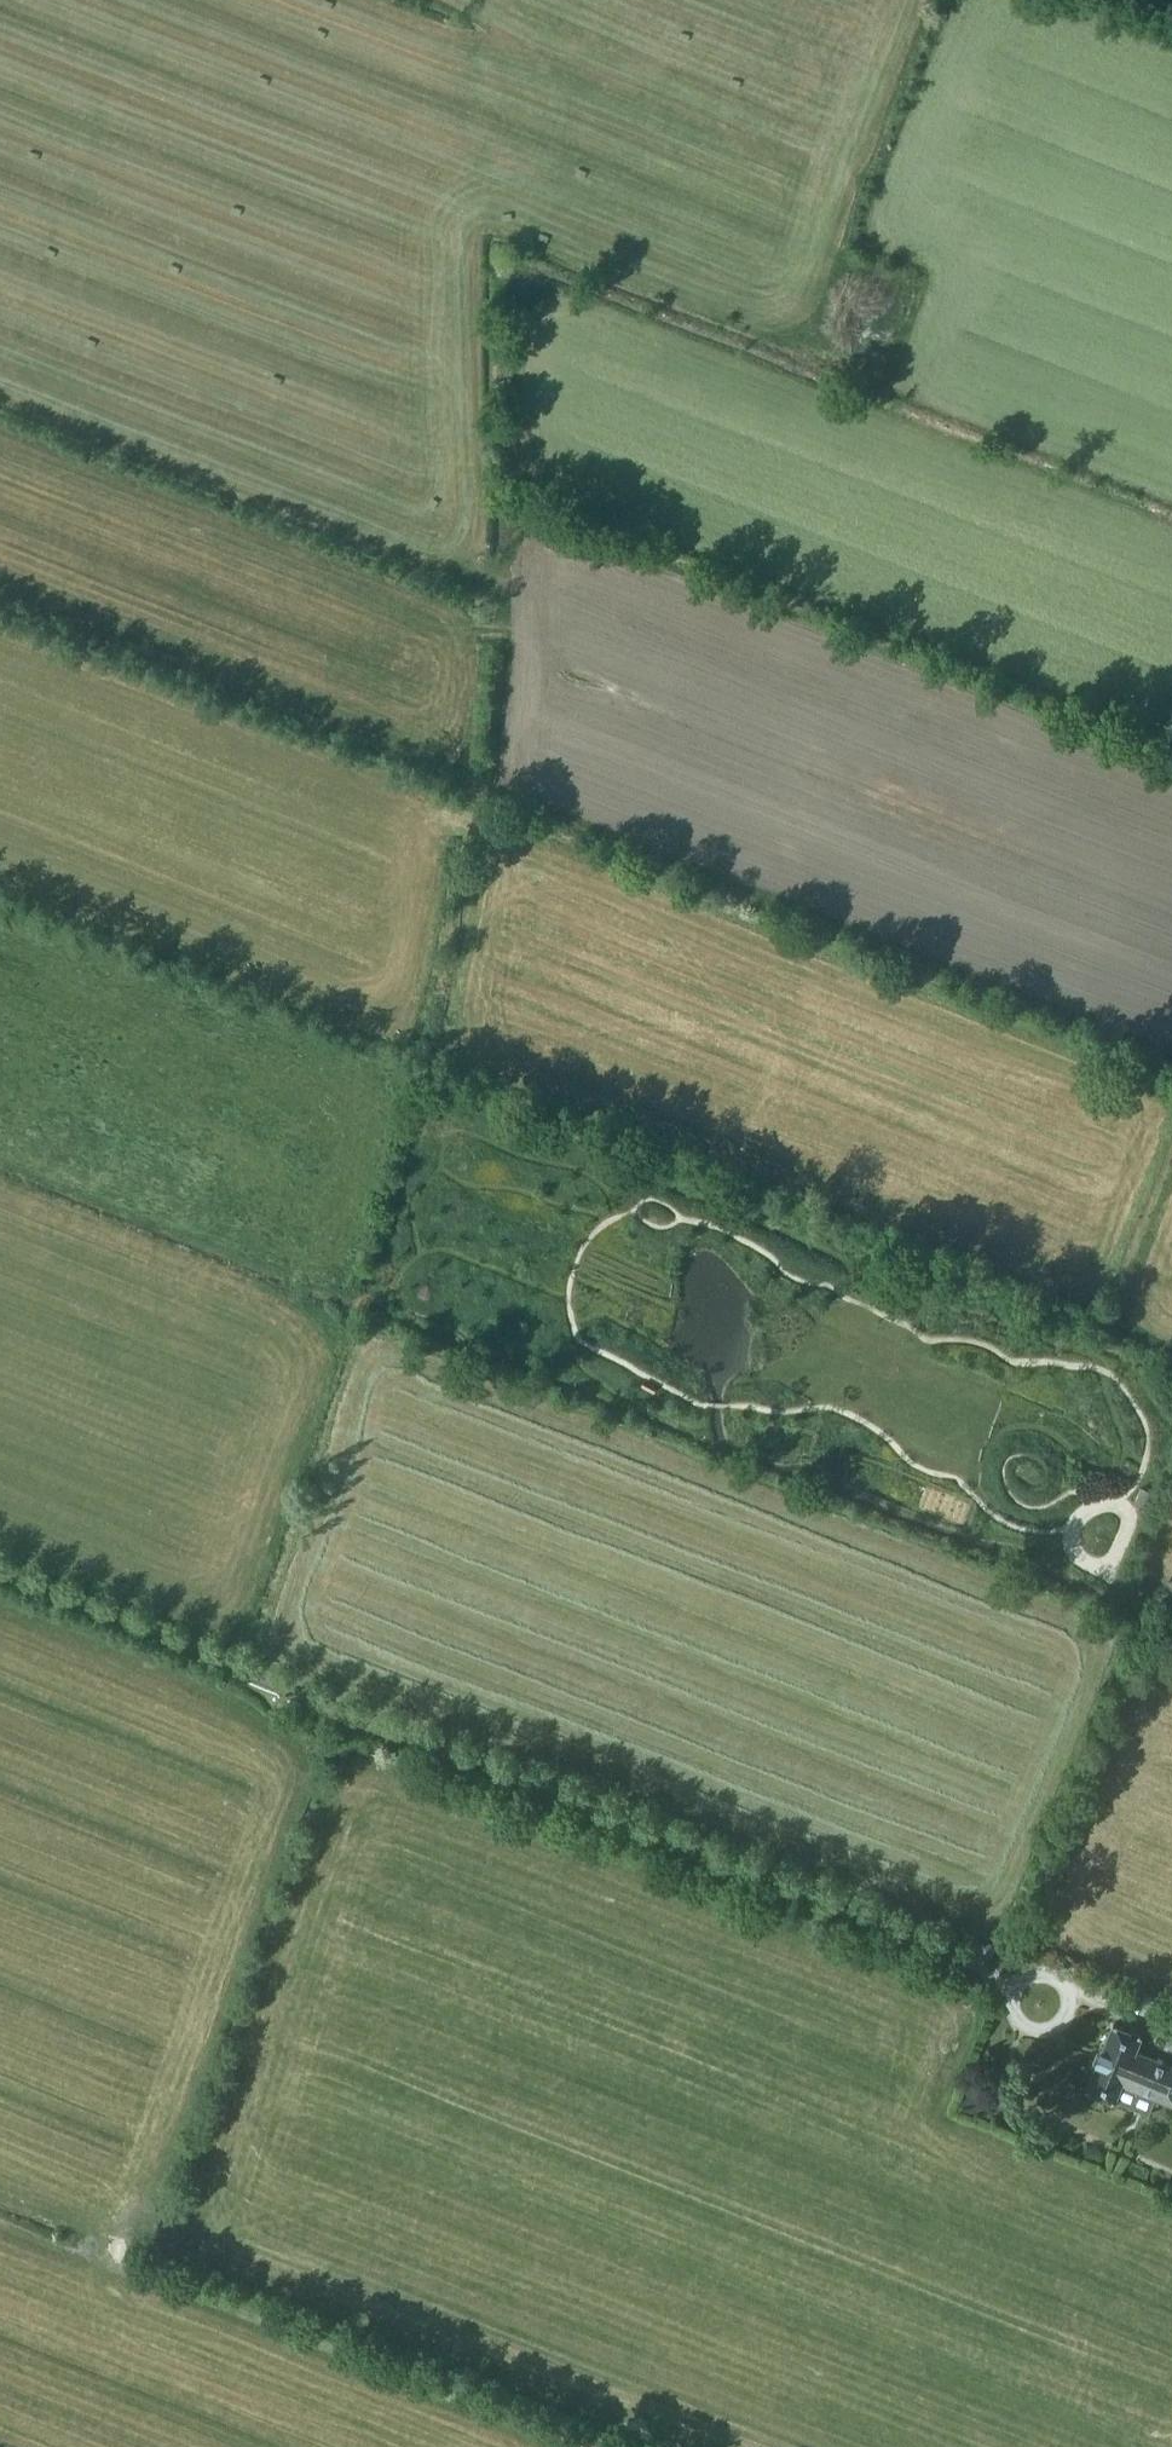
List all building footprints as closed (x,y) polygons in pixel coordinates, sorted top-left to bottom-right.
[(1114,2022),(1087,2089),(1116,2100),(1123,2083),(1171,2103),(1171,2064),(1136,2049),(1143,2034),(1114,2022)]
